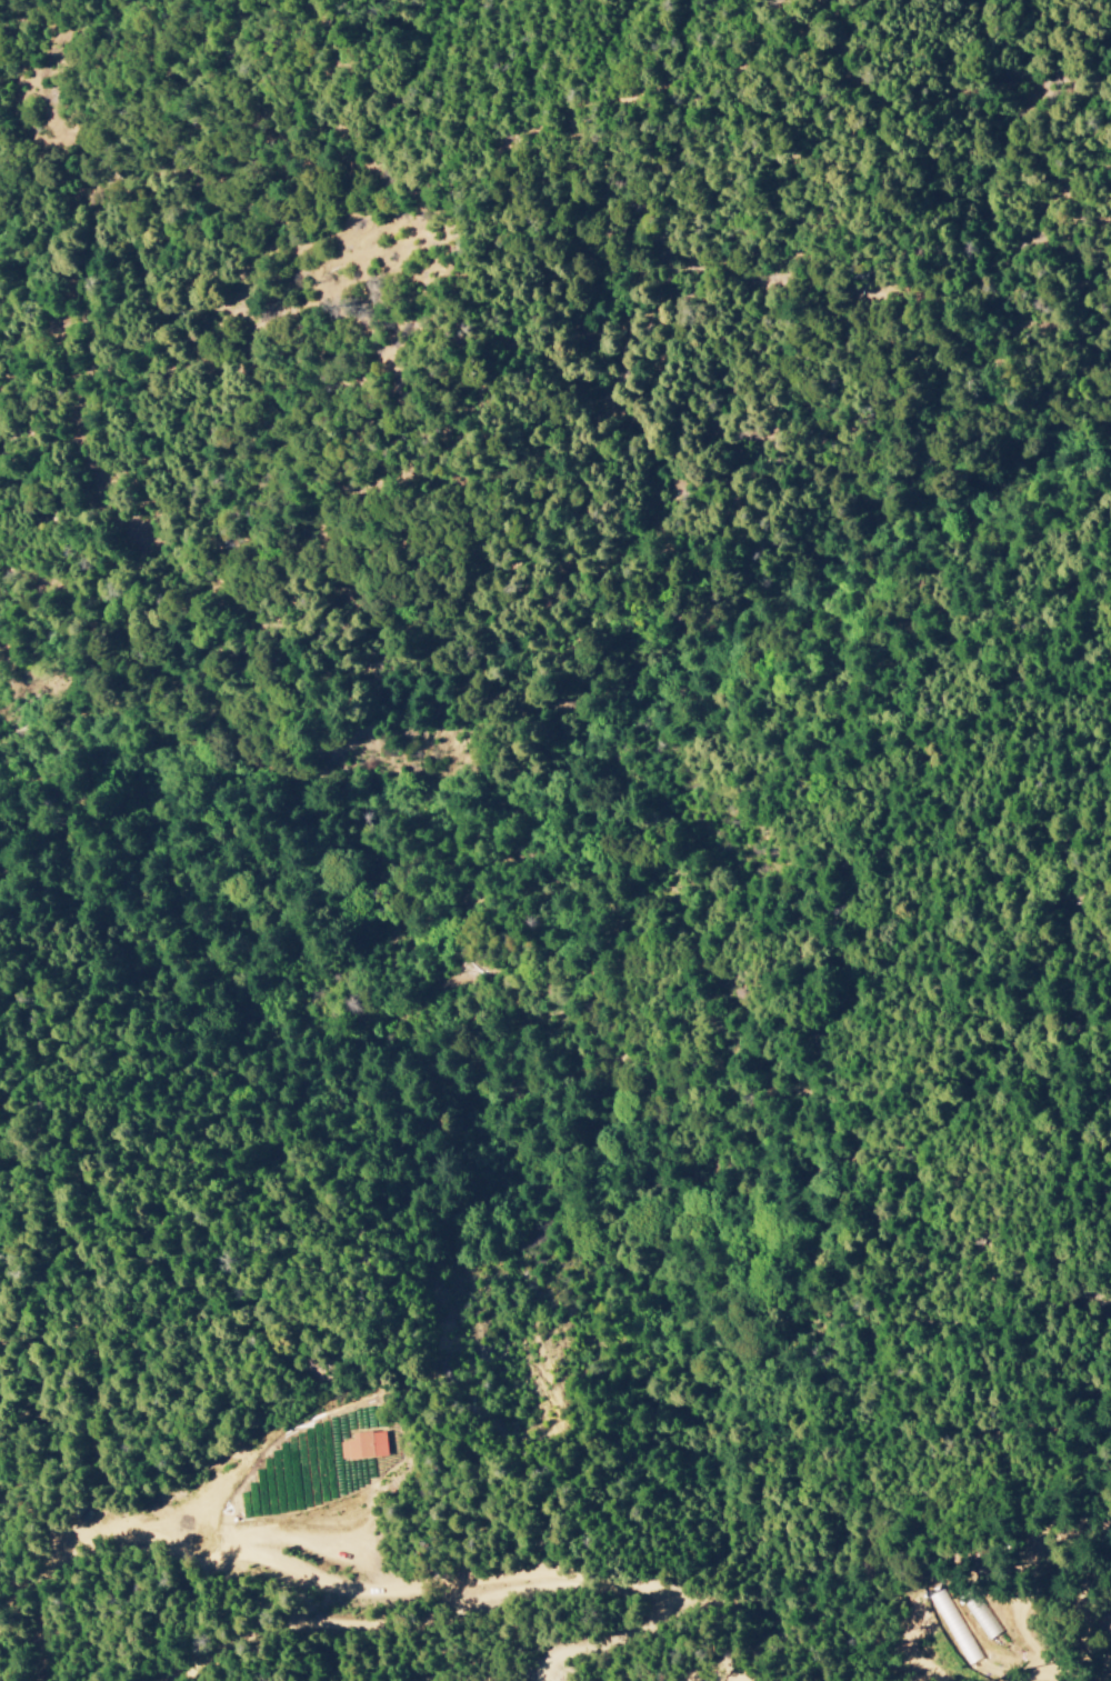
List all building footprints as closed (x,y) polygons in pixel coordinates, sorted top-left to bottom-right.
[(387,1455),(384,1431),(352,1436),(353,1441),(340,1443),(343,1462),(387,1455)] [(956,1647),(970,1640),(942,1588),(928,1595),(956,1647)] [(986,1641),(998,1635),(978,1596),(965,1602),(986,1641)]
